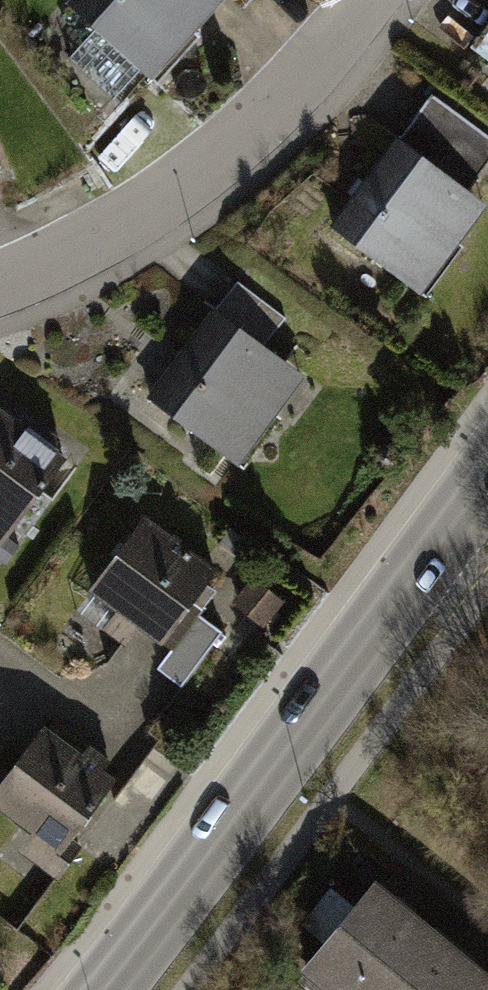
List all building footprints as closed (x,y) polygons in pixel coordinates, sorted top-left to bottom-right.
[(148,75),(218,0),(66,0),(148,75)] [(473,43),(487,54),(487,23),(473,43)] [(400,136),(468,185),(487,159),(487,137),(432,94),(400,136)] [(361,182),(331,222),(419,287),(486,199),(468,185),(400,136),(396,133),(361,182)] [(238,280),(218,307),(265,341),(285,315),(238,280)] [(180,347),(144,396),(237,462),(304,369),(265,341),(218,307),(212,302),(180,347)] [(67,452),(47,438),(0,404),(0,544),(67,452)] [(142,513),(88,586),(150,633),(161,642),(216,568),(142,513)] [(251,574),(231,600),(262,624),(282,598),(251,574)] [(198,613),(159,664),(181,681),(220,630),(198,613)] [(0,775),(0,805),(60,852),(116,777),(93,760),(42,720),(0,775)] [(373,877),(295,966),(323,989),(487,989),(487,976),(373,877)]
